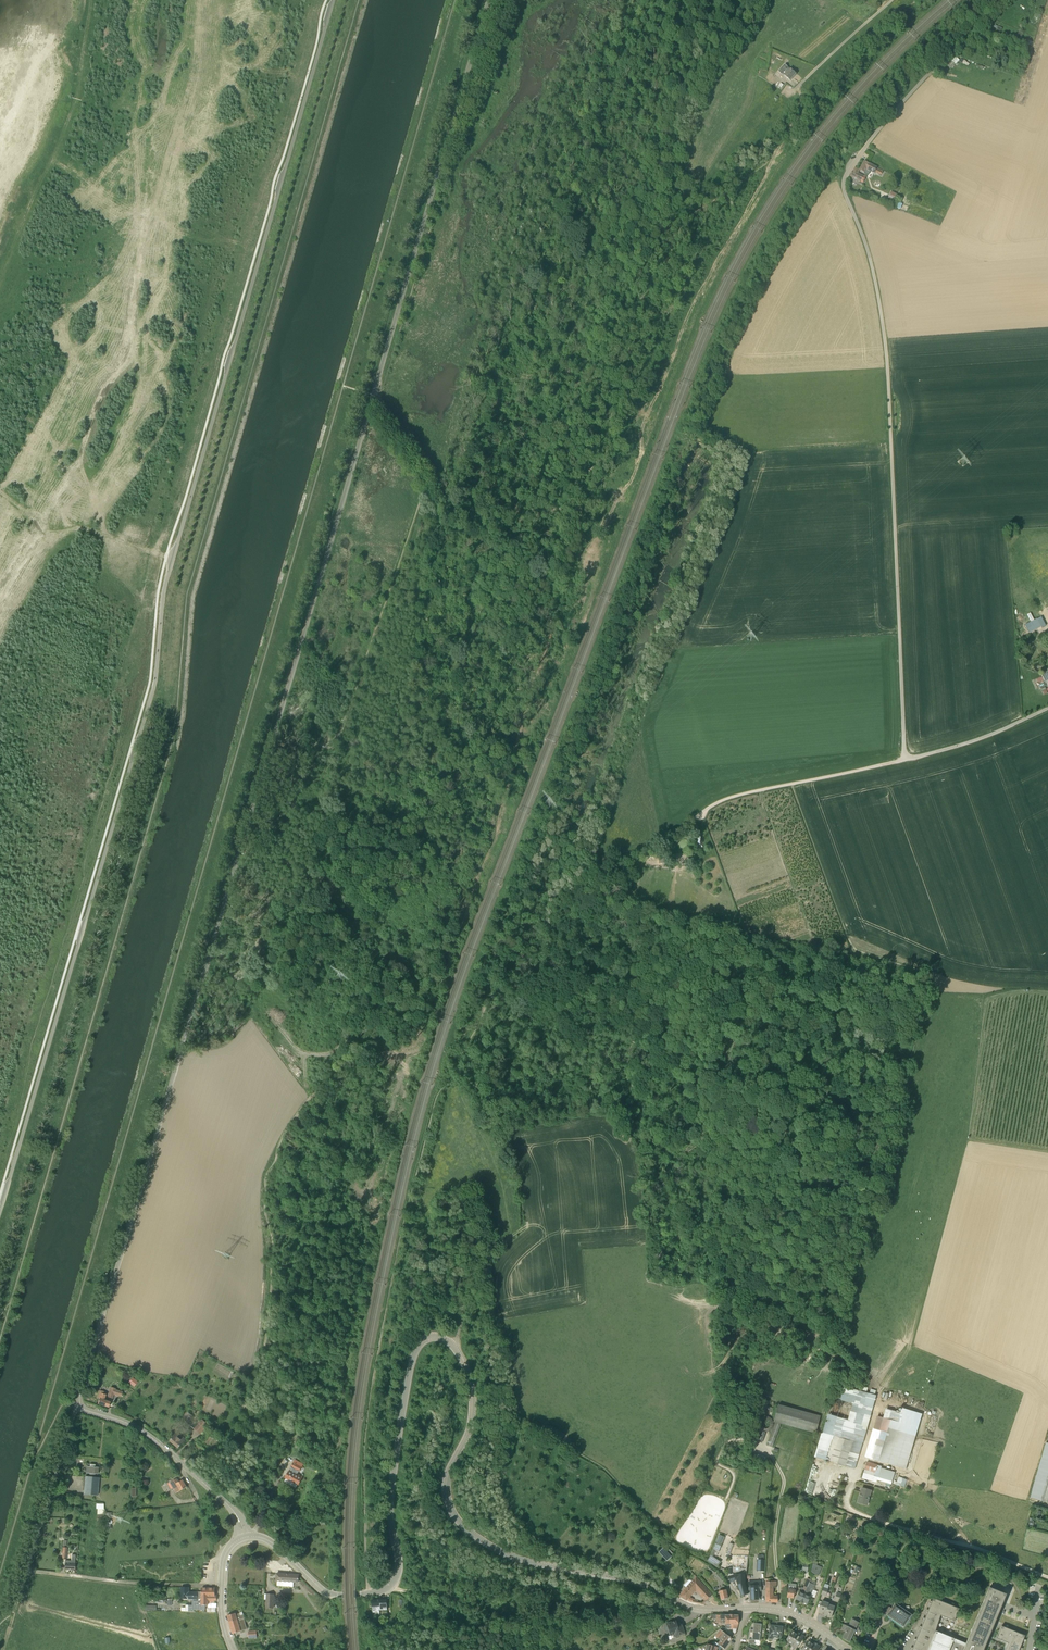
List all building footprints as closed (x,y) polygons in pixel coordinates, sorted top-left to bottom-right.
[(785,65),(778,72),(781,75),(782,74),(790,81),(796,75),(785,65)] [(864,161),(859,170),(864,172),(866,168),(874,172),(875,171),(878,173),(880,169),(864,161)] [(865,177),(853,171),(850,176),(863,183),(865,177)] [(891,192),(888,198),(893,201),(897,194),(891,192)] [(1025,624),(1029,633),(1046,626),(1042,617),(1025,624)] [(121,1397),(123,1392),(116,1389),(110,1387),(107,1397),(113,1398),(114,1395),(121,1397)] [(109,1407),(110,1402),(106,1400),(107,1399),(106,1399),(107,1395),(99,1392),(97,1400),(99,1400),(98,1403),(109,1407)] [(816,1433),(821,1416),(779,1405),(774,1422),(775,1423),(766,1445),(772,1448),(781,1424),(816,1433)] [(183,1419),(188,1423),(192,1417),(187,1414),(183,1419)] [(891,1444),(898,1422),(883,1417),(879,1430),(873,1428),(865,1457),(896,1466),(898,1458),(899,1458),(900,1454),(897,1453),(898,1446),(891,1444)] [(201,1434),(209,1425),(203,1419),(194,1429),(201,1434)] [(762,1443),(766,1433),(758,1430),(755,1440),(762,1443)] [(178,1448),(186,1439),(177,1432),(170,1441),(178,1448)] [(863,1439),(842,1433),(841,1438),(832,1435),(824,1460),(853,1469),(857,1455),(858,1456),(863,1439)] [(1047,1443),(1032,1498),(1041,1501),(1047,1502),(1047,1444),(1047,1443)] [(300,1472),(303,1465),(295,1460),(291,1467),(300,1472)] [(875,1473),(876,1472),(878,1465),(867,1461),(864,1469),(875,1473)] [(873,1482),(876,1473),(864,1470),(862,1478),(873,1482)] [(297,1475),(289,1471),(285,1478),(298,1485),(300,1481),(303,1476),(297,1473),(297,1475)] [(98,1495),(99,1478),(85,1476),(84,1494),(98,1495)] [(899,1476),(896,1484),(905,1486),(907,1478),(899,1476)] [(179,1482),(176,1478),(171,1482),(177,1492),(186,1487),(182,1480),(179,1482)] [(867,1505),(872,1490),(862,1487),(857,1502),(867,1505)] [(719,1553),(725,1537),(718,1534),(716,1541),(711,1555),(707,1560),(717,1567),(721,1562),(713,1556),(714,1554),(717,1556),(718,1552),(719,1553)] [(75,1563),(75,1555),(71,1554),(71,1560),(68,1560),(68,1564),(65,1564),(65,1569),(74,1569),(75,1563)] [(765,1572),(765,1560),(757,1560),(756,1571),(765,1572)] [(818,1577),(822,1568),(812,1564),(810,1573),(818,1577)] [(721,1582),(724,1579),(718,1573),(715,1575),(721,1582)] [(745,1581),(745,1574),(744,1574),(744,1573),(738,1574),(737,1574),(728,1576),(730,1582),(737,1580),(741,1596),(748,1593),(745,1581)] [(298,1583),(299,1575),(276,1574),(276,1581),(277,1581),(277,1584),(282,1584),(284,1584),(284,1582),(287,1582),(287,1581),(288,1581),(288,1582),(291,1582),(292,1582),(298,1583)] [(696,1577),(686,1588),(693,1594),(696,1590),(699,1593),(705,1599),(706,1601),(712,1595),(696,1577)] [(777,1586),(777,1581),(773,1581),(773,1578),(766,1578),(766,1601),(777,1602),(777,1596),(774,1596),(774,1586),(777,1586)] [(801,1601),(810,1580),(807,1578),(804,1587),(802,1586),(800,1590),(796,1599),(801,1601)] [(807,1604),(810,1596),(815,1598),(817,1591),(813,1590),(815,1585),(817,1586),(818,1584),(816,1582),(810,1580),(801,1601),(807,1604)] [(749,1584),(749,1582),(749,1590),(751,1589),(751,1599),(758,1599),(758,1591),(761,1590),(761,1583),(760,1583),(749,1584)] [(311,1595),(314,1592),(305,1583),(302,1587),(311,1595)] [(796,1591),(796,1587),(795,1587),(795,1586),(788,1586),(788,1588),(787,1597),(793,1598),(794,1594),(795,1594),(796,1591)] [(197,1592),(188,1592),(189,1587),(181,1587),(181,1598),(196,1599),(201,1597),(202,1588),(201,1592),(197,1592)] [(1006,1594),(989,1587),(975,1621),(966,1643),(935,1631),(927,1649),(983,1649),(1006,1594)] [(215,1596),(215,1588),(202,1588),(201,1597),(196,1599),(181,1598),(188,1598),(188,1600),(192,1600),(192,1602),(191,1606),(190,1606),(190,1610),(205,1610),(205,1606),(208,1606),(208,1605),(208,1602),(209,1602),(209,1601),(211,1601),(211,1600),(216,1600),(216,1596),(215,1596)] [(721,1600),(728,1598),(726,1589),(719,1591),(721,1600)] [(684,1591),(680,1596),(683,1598),(686,1600),(692,1602),(693,1602),(694,1599),(690,1597),(684,1591)] [(274,1609),(275,1595),(266,1594),(266,1608),(274,1609)] [(935,1631),(940,1615),(954,1621),(956,1618),(955,1618),(959,1609),(959,1608),(933,1598),(912,1649),(927,1649),(935,1631)] [(372,1615),(380,1615),(380,1611),(383,1611),(383,1610),(387,1610),(387,1599),(372,1600),(372,1615)] [(825,1614),(829,1604),(829,1603),(822,1601),(819,1612),(825,1614)] [(912,1615),(895,1603),(889,1611),(885,1609),(881,1615),(885,1618),(886,1615),(903,1627),(912,1615)] [(831,1617),(834,1606),(829,1604),(825,1614),(824,1615),(831,1617)] [(236,1614),(236,1613),(228,1615),(229,1621),(237,1619),(237,1620),(243,1619),(244,1618),(243,1614),(240,1615),(240,1613),(236,1614)] [(716,1615),(712,1614),(710,1619),(716,1619),(716,1623),(720,1623),(725,1623),(725,1624),(725,1628),(731,1628),(731,1624),(732,1624),(733,1621),(730,1620),(730,1615),(729,1615),(725,1615),(716,1615)] [(738,1624),(738,1615),(734,1615),(730,1615),(730,1620),(733,1621),(732,1624),(731,1624),(731,1628),(737,1628),(738,1624)] [(242,1621),(242,1619),(244,1619),(244,1618),(243,1619),(237,1620),(237,1619),(229,1621),(233,1633),(241,1631),(240,1627),(241,1626),(242,1626),(241,1621),(242,1621)] [(849,1642),(859,1622),(851,1619),(848,1626),(844,1624),(841,1630),(846,1632),(843,1638),(849,1642)] [(677,1626),(676,1621),(672,1623),(671,1622),(667,1623),(667,1624),(666,1625),(665,1626),(665,1628),(665,1629),(666,1631),(667,1631),(668,1632),(670,1632),(671,1636),(674,1634),(675,1637),(685,1633),(682,1626),(681,1627),(677,1626)] [(760,1640),(762,1624),(754,1623),(752,1640),(749,1639),(748,1644),(755,1644),(755,1640),(760,1640)] [(781,1638),(783,1626),(777,1626),(777,1627),(770,1627),(769,1639),(773,1639),(773,1637),(781,1638)] [(1005,1649),(1019,1649),(1025,1635),(1001,1626),(1001,1627),(998,1635),(997,1635),(996,1638),(1008,1643),(1005,1649)] [(715,1636),(714,1637),(716,1639),(717,1638),(719,1639),(725,1633),(720,1629),(715,1636)] [(792,1644),(792,1643),(797,1634),(792,1631),(786,1641),(792,1644)] [(797,1647),(804,1636),(798,1632),(797,1634),(792,1643),(797,1647)] [(725,1633),(719,1639),(720,1640),(717,1644),(725,1649),(733,1639),(725,1633)] [(813,1645),(813,1644),(808,1641),(802,1649),(810,1649),(813,1645)]
